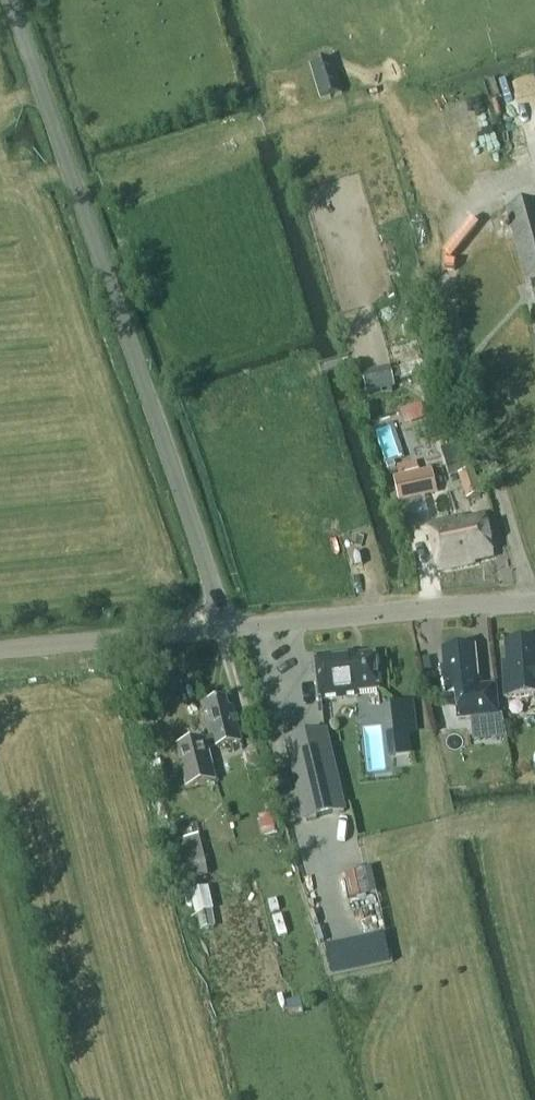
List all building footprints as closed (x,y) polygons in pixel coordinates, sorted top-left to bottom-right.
[(320,101),(343,94),(333,58),(310,65),(320,101)] [(506,209),(527,284),(532,283),(534,293),(534,201),(506,209)] [(401,367),(404,378),(427,371),(424,361),(401,367)] [(390,367),(362,374),(367,394),(395,387),(390,367)] [(406,425),(428,418),(423,402),(401,410),(406,425)] [(399,466),(401,476),(394,478),(400,503),(438,495),(433,470),(430,470),(428,460),(399,466)] [(456,469),(464,496),(478,492),(470,465),(456,469)] [(426,521),(438,569),(474,561),(473,555),(493,551),(484,512),(480,513),(478,507),(473,508),(474,514),(467,516),(466,512),(426,521)] [(507,640),(508,671),(504,671),(506,694),(534,692),(534,639),(507,640)] [(439,666),(441,681),(443,697),(456,695),(459,717),(500,712),(496,681),(479,683),(474,644),(442,648),(444,666),(439,666)] [(313,653),(318,701),(357,697),(357,691),(375,689),(371,653),(353,655),(352,649),(313,653)] [(200,702),(210,739),(177,748),(187,789),(215,782),(207,751),(242,741),(233,707),(228,709),(224,696),(200,702)] [(415,700),(392,703),(395,736),(418,733),(415,700)] [(474,718),(475,741),(506,739),(505,716),(474,718)] [(347,812),(327,730),(284,740),(304,822),(347,812)] [(182,881),(208,875),(199,835),(173,841),(182,881)] [(347,871),(350,897),(378,894),(375,867),(347,871)] [(192,890),(196,913),(215,910),(211,887),(192,890)] [(394,961),(387,933),(328,948),(335,977),(394,961)]
